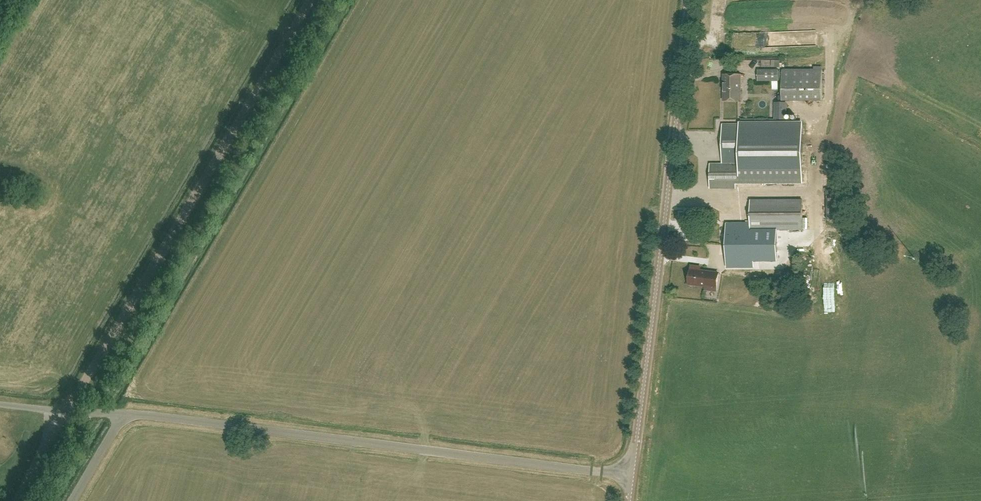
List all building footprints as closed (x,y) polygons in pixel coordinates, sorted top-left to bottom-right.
[(819,43),(819,30),(771,32),(771,45),(819,43)] [(778,80),(778,69),(758,69),(758,80),(778,80)] [(782,100),(822,100),(822,69),(782,69),(782,100)] [(725,83),(724,83),(724,100),(741,100),(741,74),(725,74),(725,83)] [(712,171),(711,176),(712,180),(715,185),(719,187),(719,189),(720,189),(720,188),(723,188),(727,188),(727,189),(728,189),(728,188),(730,187),(732,186),(733,184),(735,184),(736,182),(803,182),(803,123),(740,123),(740,124),(723,124),(723,163),(722,164),(721,164),(720,164),(720,163),(719,163),(719,164),(715,167),(712,171)] [(751,223),(751,229),(753,229),(753,261),(777,261),(777,229),(803,229),(802,199),(751,200),(751,223)] [(727,229),(727,261),(741,261),(753,261),(753,229),(751,229),(751,223),(737,223),(737,229),(727,229)] [(719,272),(708,271),(698,270),(698,266),(691,265),(690,269),(688,283),(706,286),(705,288),(717,289),(719,272)]
